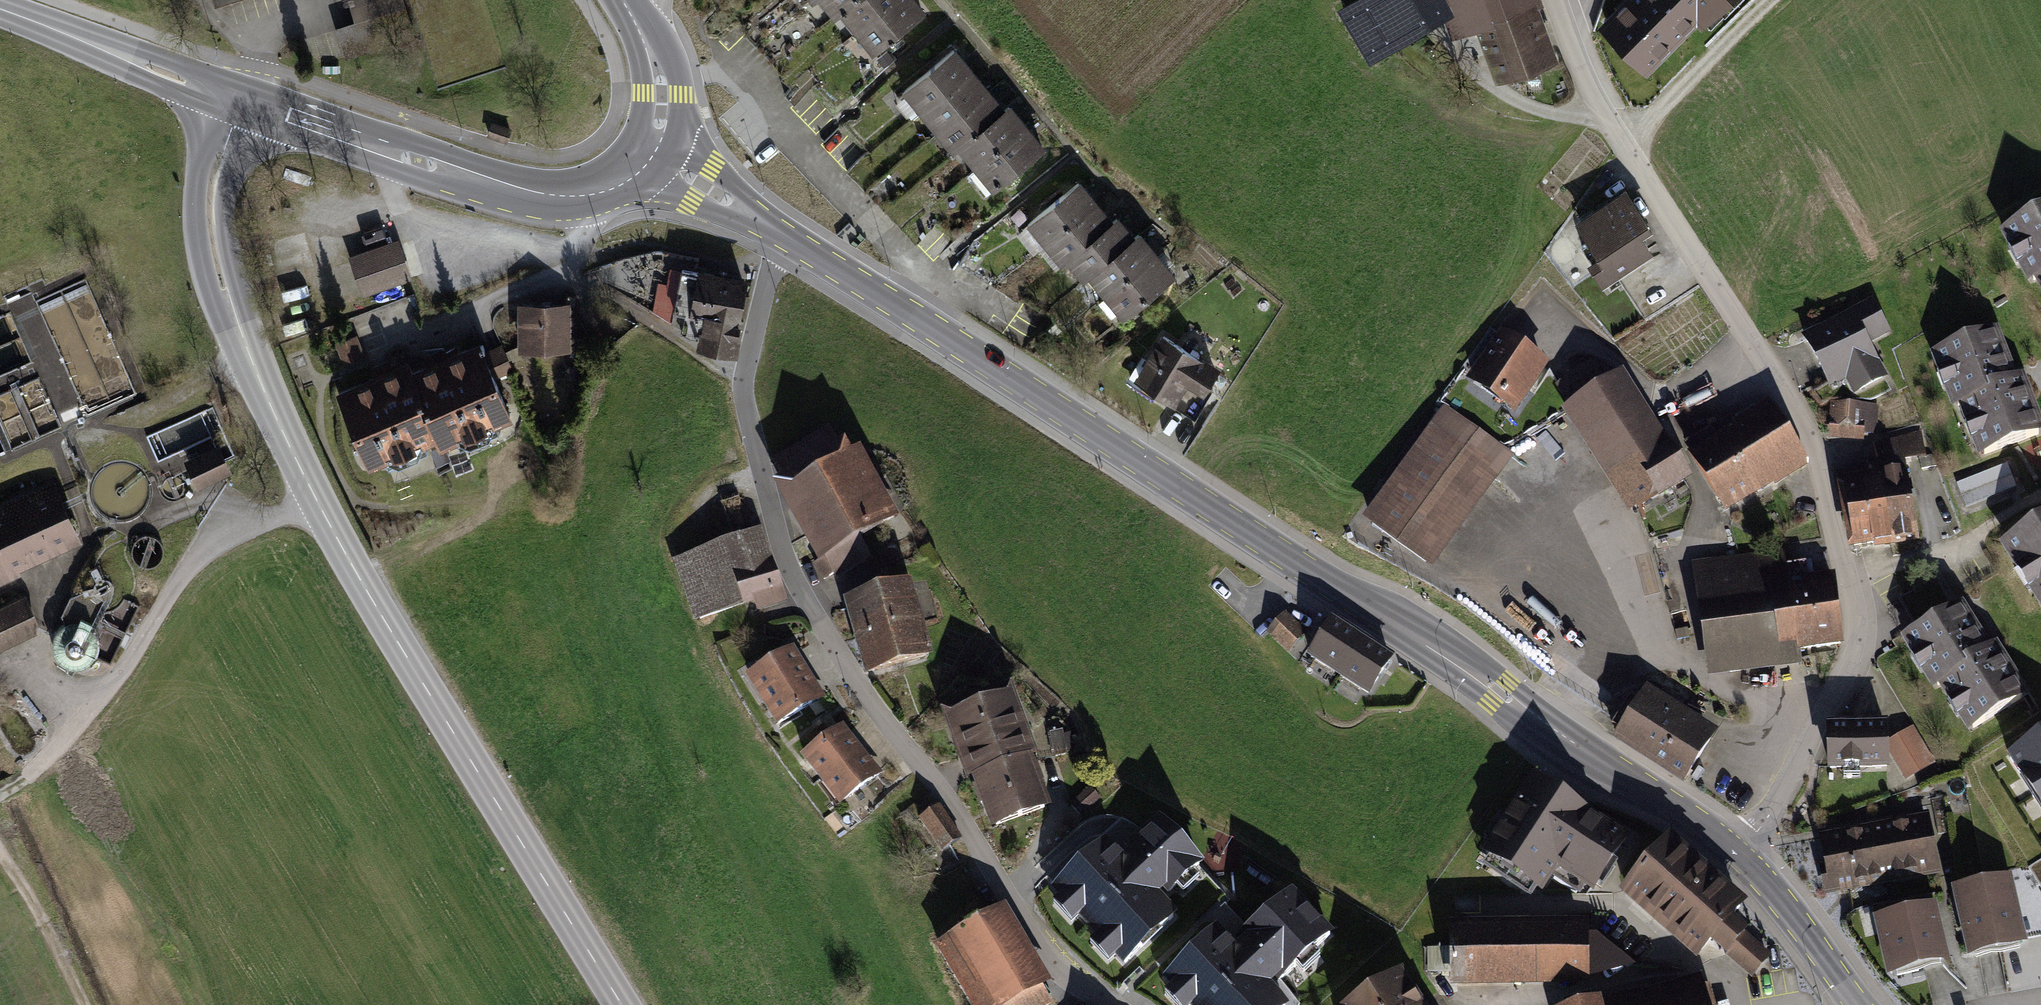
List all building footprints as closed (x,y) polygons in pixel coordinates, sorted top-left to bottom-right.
[(405,0),(348,0),(356,23),(337,29),(346,56),(414,34),(406,8),(407,8),(405,0)] [(839,11),(844,7),(853,0),(829,0),(839,11)] [(844,7),(861,27),(894,0),(853,0),(844,7)] [(861,27),(877,48),(922,11),(913,0),(894,0),(861,27)] [(1400,25),(1425,11),(1419,0),(1385,0),(1400,25)] [(1441,0),(1419,0),(1425,11),(1430,19),(1444,10),(1441,0)] [(1457,10),(1463,28),(1477,23),(1479,28),(1484,26),(1501,74),(1553,55),(1533,0),(1441,0),(1444,10),(1446,14),(1457,10)] [(1601,26),(1648,73),(1698,23),(1704,29),(1733,0),(1626,0),(1601,26)] [(1378,48),(1389,56),(1394,50),(1383,42),(1378,48)] [(909,87),(926,107),(970,71),(954,50),(909,87)] [(926,107),(942,127),(987,91),(970,71),(926,107)] [(942,127),(959,148),(964,143),(1004,111),(987,91),(942,127)] [(1004,111),(964,143),(980,164),(1025,127),(1009,107),(1004,111)] [(492,123),(488,134),(506,140),(510,129),(492,123)] [(1042,148),(1025,127),(980,164),(981,165),(971,174),(986,193),(1042,148)] [(1078,183),(1034,219),(1051,240),(1095,204),(1078,183)] [(1626,193),(1581,222),(1613,272),(1648,250),(1636,231),(1646,225),(1626,193)] [(1095,204),(1051,240),(1067,260),(1072,256),(1111,224),(1095,204)] [(2007,230),(2015,246),(2019,244),(2027,260),(2024,262),(2034,280),(2040,276),(2040,277),(2040,212),(2007,230)] [(1117,219),(1111,224),(1072,256),(1089,276),(1094,271),(1133,239),(1117,219)] [(1139,235),(1133,239),(1094,271),(1110,291),(1155,255),(1160,251),(1151,239),(1146,243),(1139,235)] [(396,245),(354,260),(364,288),(406,273),(396,245)] [(1172,276),(1155,255),(1110,291),(1127,312),(1172,276)] [(743,281),(682,269),(675,309),(685,312),(682,331),(690,336),(713,341),(711,351),(734,356),(740,320),(736,319),(743,281)] [(528,303),(522,303),(522,343),(576,342),(576,298),(566,294),(566,309),(528,310),(528,303)] [(1872,304),(1806,339),(1823,370),(1840,361),(1856,390),(1882,376),(1864,342),(1886,330),(1872,304)] [(1992,332),(1938,353),(1944,369),(1948,368),(1954,385),(1951,386),(1958,406),(1965,403),(1972,421),(1976,419),(1982,436),(1978,438),(1985,454),(2038,433),(2017,379),(2010,381),(1992,332)] [(356,336),(337,343),(344,362),(363,355),(356,336)] [(1163,336),(1138,375),(1175,399),(1191,374),(1205,383),(1214,369),(1163,336)] [(1503,336),(1474,377),(1515,406),(1544,365),(1503,336)] [(409,365),(408,365),(441,444),(509,415),(494,378),(513,371),(502,346),(484,354),(482,349),(485,348),(483,344),(459,354),(456,347),(429,359),(432,365),(413,373),(409,365)] [(1573,407),(1621,377),(1592,361),(1558,384),(1573,407)] [(376,378),(339,394),(369,464),(436,436),(440,444),(441,444),(408,365),(400,369),(397,362),(373,372),(376,378)] [(1621,377),(1573,407),(1638,507),(1686,476),(1621,377)] [(1373,523),(1435,436),(1488,474),(1425,561),(1433,567),(1514,455),(1445,405),(1364,518),(1373,523)] [(1862,408),(1834,407),(1833,434),(1860,436),(1862,408)] [(1774,409),(1723,441),(1753,488),(1804,456),(1774,409)] [(1753,488),(1723,441),(1719,444),(1710,431),(1687,445),(1725,505),(1753,488)] [(1917,434),(1875,446),(1877,459),(1890,539),(1915,534),(1903,457),(1920,455),(1917,434)] [(1435,436),(1373,523),(1425,561),(1488,474),(1435,436)] [(831,555),(815,564),(823,578),(867,554),(857,536),(893,516),(857,452),(839,463),(824,437),(779,462),(831,555)] [(215,446),(190,458),(199,478),(226,466),(223,459),(217,446),(215,446)] [(433,454),(438,465),(446,461),(442,451),(433,454)] [(1933,455),(1919,459),(1922,470),(1936,466),(1933,455)] [(1873,475),(1863,477),(1873,542),(1890,539),(1878,466),(1877,459),(1871,459),(1873,475)] [(2007,464),(1957,484),(1966,506),(2016,486),(2007,464)] [(1849,479),(1844,480),(1854,545),(1873,542),(1863,477),(1856,478),(1855,472),(1848,473),(1849,479)] [(15,569),(13,566),(76,539),(52,485),(0,508),(0,576),(15,569)] [(2007,542),(2022,566),(2025,564),(2038,585),(2035,587),(2040,597),(2040,521),(2007,542)] [(758,534),(680,563),(700,618),(755,598),(759,609),(783,600),(758,534)] [(1785,553),(1697,565),(1711,662),(1729,660),(1730,671),(1752,668),(1751,657),(1798,651),(1787,566),(1785,553)] [(63,614),(66,622),(64,623),(61,625),(57,629),(55,633),(53,639),(52,645),(54,651),(57,656),(61,660),(66,663),(71,665),(77,665),(83,664),(88,661),(92,657),(95,653),(96,648),(97,643),(96,637),(95,633),(93,629),(103,607),(106,607),(110,607),(114,605),(118,602),(121,599),(123,596),(123,595),(125,591),(127,585),(126,580),(125,574),(121,569),(117,566),(112,563),(106,561),(100,562),(94,563),(89,566),(86,569),(83,572),(81,577),(80,584),(81,589),(82,593),(71,597),(63,614)] [(1806,563),(1787,566),(1798,651),(1800,650),(1800,649),(1841,643),(1833,581),(1831,581),(1830,577),(1816,579),(1816,577),(1807,579),(1806,563)] [(907,589),(850,605),(869,671),(926,654),(907,589)] [(0,611),(0,644),(36,627),(24,600),(0,611)] [(1957,607),(1908,637),(1918,652),(1921,650),(1930,665),(1927,667),(1938,685),(1944,681),(1954,697),(1958,695),(1967,710),(1963,712),(1973,728),(2022,697),(1991,647),(1985,651),(1957,607)] [(1291,648),(1303,635),(1283,617),(1271,629),(1291,648)] [(1333,621),(1310,656),(1340,674),(1362,639),(1333,621)] [(1362,639),(1340,674),(1369,693),(1391,658),(1362,639)] [(792,653),(751,679),(779,723),(820,697),(792,653)] [(1644,697),(1618,738),(1683,780),(1709,739),(1682,721),(1686,715),(1670,705),(1666,711),(1644,697)] [(971,755),(978,774),(1024,757),(1037,754),(1026,725),(1015,729),(1004,699),(956,716),(966,742),(961,743),(966,757),(971,755)] [(825,710),(819,700),(811,706),(817,715),(825,710)] [(829,728),(835,724),(831,718),(825,723),(829,728)] [(840,731),(836,725),(830,729),(835,735),(840,731)] [(1885,727),(1829,729),(1831,768),(1887,766),(1885,727)] [(842,731),(806,760),(840,802),(876,774),(842,731)] [(1066,754),(1061,731),(1051,733),(1052,739),(1049,739),(1051,750),(1054,750),(1055,756),(1066,754)] [(1911,734),(1898,741),(1913,767),(1926,759),(1911,734)] [(2007,761),(2040,814),(2040,739),(2007,761)] [(1043,808),(1024,757),(978,774),(981,783),(975,785),(981,802),(987,800),(996,825),(1043,808)] [(1624,840),(1533,780),(1485,852),(1541,889),(1557,864),(1593,888),(1624,840)] [(1071,804),(1080,815),(1100,798),(1090,787),(1071,804)] [(960,838),(939,807),(920,819),(942,851),(960,838)] [(1924,821),(1825,839),(1831,866),(1823,868),(1827,890),(1856,885),(1855,882),(1933,867),(1924,821)] [(1104,846),(1055,891),(1125,965),(1173,920),(1153,899),(1163,889),(1169,897),(1199,869),(1197,867),(1200,865),(1161,823),(1128,853),(1134,859),(1124,868),(1104,846)] [(1668,843),(1627,889),(1699,952),(1714,935),(1731,950),(1743,936),(1745,934),(1728,919),(1739,905),(1668,843)] [(2007,882),(1958,893),(1972,951),(1977,950),(1978,954),(1999,949),(1999,945),(2020,940),(2007,882)] [(1167,981),(1190,1004),(1280,1004),(1264,988),(1274,979),(1279,984),(1330,937),(1290,895),(1240,942),(1246,948),(1235,958),(1215,936),(1167,981)] [(1931,909),(1881,921),(1892,970),(1943,958),(1931,909)] [(939,950),(972,1004),(1023,1004),(1018,996),(1041,983),(1000,914),(939,950)] [(1582,928),(1455,930),(1456,981),(1533,979),(1532,966),(1583,965),(1582,928)] [(1622,978),(1634,964),(1595,929),(1583,943),(1622,978)] [(1767,956),(1743,936),(1731,950),(1728,954),(1751,974),(1767,956)] [(1450,974),(1450,947),(1424,947),(1424,970),(1426,974),(1450,974)] [(1354,1004),(1420,1004),(1401,975),(1354,1004)] [(1597,1004),(1707,1004),(1702,988),(1665,999),(1663,988),(1638,993),(1638,995),(1597,1004)]
